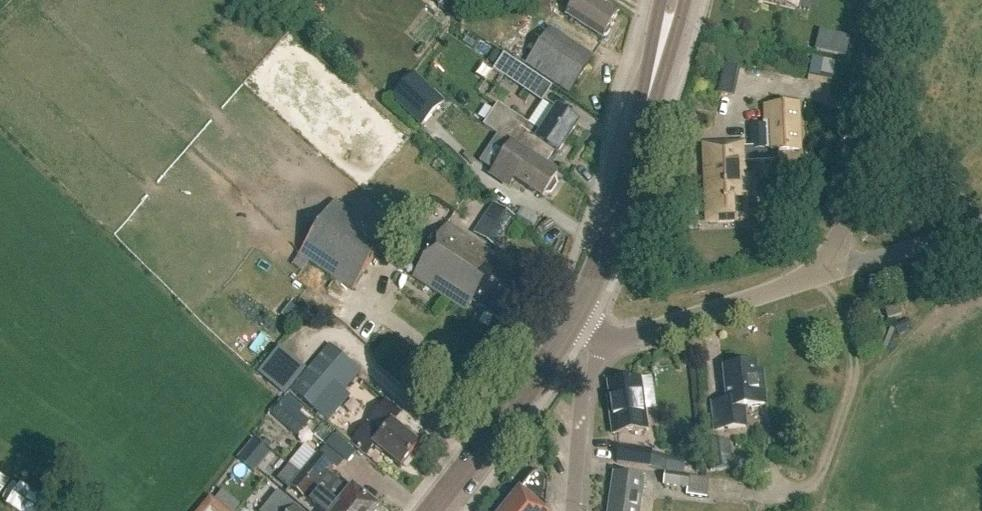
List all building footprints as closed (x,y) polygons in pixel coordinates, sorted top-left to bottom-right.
[(618,16),(594,0),(565,0),(564,3),(572,8),(566,17),(602,41),(618,16)] [(764,2),(795,10),(797,0),(764,0),(764,2)] [(850,40),(821,33),(816,51),(846,59),(850,40)] [(579,49),(554,86),(569,96),(594,59),(579,49)] [(534,79),(502,58),(492,73),(524,94),(534,79)] [(392,99),(421,127),(443,104),(414,76),(392,99)] [(543,168),(544,167),(554,152),(559,155),(579,125),(558,111),(541,136),(536,132),(537,131),(499,105),(484,127),(502,139),(501,141),(511,147),(515,150),(543,168)] [(777,161),(776,153),(799,152),(797,110),(769,111),(769,125),(763,125),(763,129),(752,129),(752,149),(740,150),(709,151),(710,166),(706,166),(708,201),(709,224),(744,222),(743,204),(738,201),(737,199),(737,178),(742,178),(741,162),(777,161)] [(445,143),(452,136),(440,122),(432,129),(445,143)] [(558,177),(544,167),(543,168),(515,150),(511,147),(492,175),(510,187),(515,180),(544,199),(546,195),(552,195),(558,186),(556,180),(558,177)] [(353,292),(388,239),(334,203),(299,256),(353,292)] [(495,249),(513,220),(500,211),(481,240),(495,249)] [(501,323),(523,288),(504,276),(507,271),(491,261),(494,256),(446,226),(412,279),(466,313),(472,305),(501,323)] [(888,321),(902,316),(898,307),(885,311),(888,321)] [(335,421),(369,380),(329,346),(291,390),(322,418),(326,414),(335,421)] [(743,367),(742,365),(732,366),(732,369),(724,370),(727,403),(713,405),(716,432),(745,429),(743,409),(765,407),(762,374),(756,374),(755,366),(743,367)] [(638,395),(635,381),(609,386),(611,399),(608,399),(614,435),(646,429),(640,395),(638,395)] [(293,432),(306,417),(299,412),(303,408),(289,396),(273,415),(293,432)] [(420,447),(393,425),(401,414),(386,402),(367,425),(368,425),(351,445),(367,457),(375,447),(402,469),(420,447)] [(252,441),(236,461),(250,473),(266,453),(252,441)] [(727,443),(707,445),(710,473),(730,471),(727,443)] [(651,468),(654,451),(620,447),(618,464),(651,468)] [(344,510),(379,510),(354,490),(352,493),(327,473),(332,466),(320,456),(302,477),(344,510)] [(707,498),(710,481),(665,474),(663,487),(688,490),(687,495),(707,498)] [(644,479),(613,475),(608,510),(639,510),(644,479)] [(302,477),(293,489),(305,499),(304,500),(318,510),(344,510),(302,477)] [(549,509),(546,509),(548,486),(546,480),(542,477),(536,477),(532,480),(507,510),(549,510),(549,509)] [(22,485),(8,506),(15,510),(73,510),(58,501),(55,507),(22,485)] [(279,494),(265,510),(300,510),(279,494)] [(210,498),(199,510),(226,510),(210,498)]
